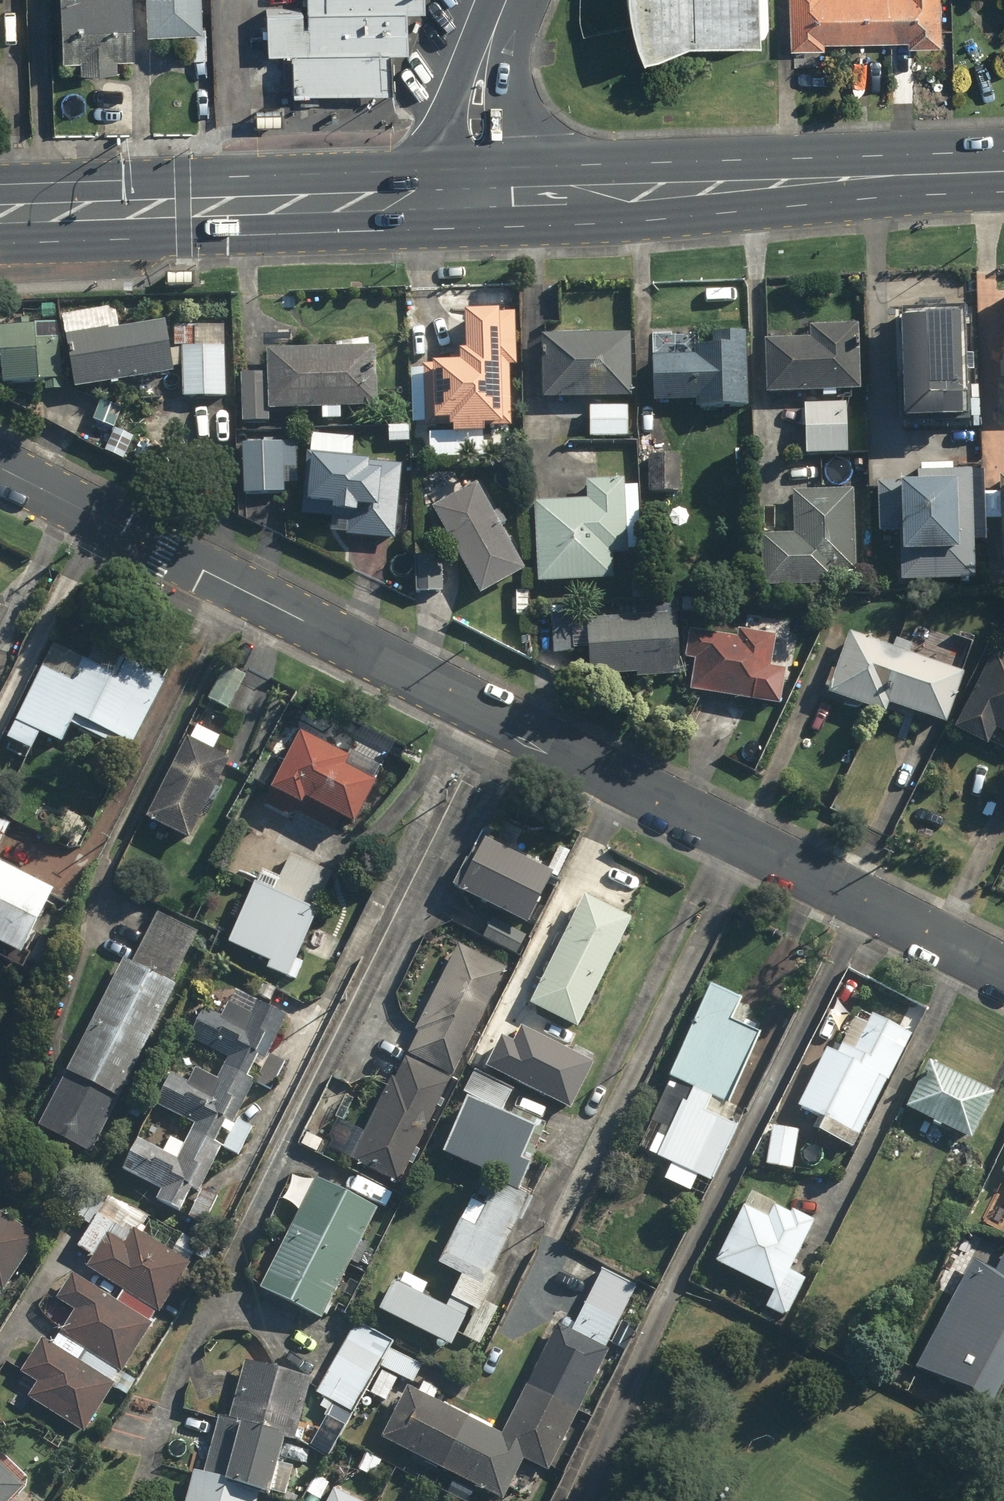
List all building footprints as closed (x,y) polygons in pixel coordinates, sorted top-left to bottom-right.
[(60,58),(78,58),(78,69),(115,68),(114,56),(132,55),(130,0),(58,0),(60,58)] [(146,33),(201,31),(200,0),(144,0),(146,33)] [(424,0),(307,0),(307,17),(408,15),(424,15),(424,0)] [(640,57),(685,41),(756,39),(756,32),(756,0),(625,0),(629,26),(640,57)] [(786,52),(822,51),(822,42),(905,40),(905,45),(940,44),(939,0),(785,0),(786,52)] [(408,57),(408,15),(307,17),(269,18),(270,59),(292,59),(386,57),(408,57)] [(205,35),(183,35),(184,59),(206,58),(205,35)] [(387,98),(386,57),(292,59),(293,100),(387,98)] [(1003,389),(1003,293),(1001,293),(1002,318),(994,318),(994,330),(1002,329),(1003,389)] [(422,365),(423,428),(449,428),(450,436),(481,436),(481,428),(510,428),(509,366),(515,366),(515,312),(462,313),(462,352),(456,352),(456,357),(448,357),(448,365),(422,365)] [(960,399),(960,317),(896,318),(897,423),(938,422),(938,399),(960,399)] [(64,337),(72,389),(171,373),(163,321),(64,337)] [(173,347),(194,346),(193,323),(172,324),(173,347)] [(0,326),(0,390),(61,386),(57,334),(34,336),(33,324),(0,326)] [(763,341),(765,395),(821,393),(821,398),(835,397),(835,392),(859,391),(857,325),(809,327),(809,339),(763,341)] [(695,402),(695,409),(746,407),(744,333),(712,334),(712,346),(694,347),(693,334),(658,334),(651,356),(652,403),(695,402)] [(540,335),(541,399),(629,399),(628,335),(540,335)] [(240,374),(241,423),(268,422),(268,411),(320,410),(321,421),(339,421),(338,409),(375,407),(374,347),(367,347),(367,340),(334,345),(334,349),(265,350),(265,374),(240,374)] [(181,348),(182,398),(224,397),(223,347),(181,348)] [(92,420),(113,428),(121,409),(100,401),(92,420)] [(845,405),(803,406),(804,455),(846,454),(845,405)] [(588,407),(588,438),(626,438),(626,407),(588,407)] [(105,449),(123,457),(134,435),(116,426),(105,449)] [(388,427),(388,443),(408,443),(408,426),(388,427)] [(351,438),(307,435),(300,521),(343,524),(342,536),(394,540),(399,462),(350,458),(351,438)] [(295,442),(240,444),(242,495),(283,493),(283,485),(297,484),(295,442)] [(898,534),(899,582),(973,580),(972,542),(984,542),(982,465),(960,466),(960,460),(951,461),(952,465),(920,466),(920,471),(915,472),(915,481),(876,482),(877,534),(898,534)] [(533,503),(536,584),(611,580),(610,556),(627,555),(626,551),(639,551),(636,486),(625,487),(624,480),(585,482),(586,500),(533,503)] [(430,509),(478,596),(523,572),(499,528),(506,525),(497,510),(491,513),(475,484),(430,509)] [(759,536),(760,588),(835,585),(835,573),(855,572),(853,490),(791,492),(793,535),(759,536)] [(413,556),(414,593),(442,593),(441,555),(413,556)] [(586,619),(588,677),(635,675),(635,679),(678,676),(674,600),(638,602),(638,617),(586,619)] [(848,632),(826,694),(884,714),(887,705),(944,725),(963,673),(961,672),(972,642),(917,623),(910,644),(895,639),(892,648),(848,632)] [(693,661),(689,691),(764,704),(766,687),(764,687),(765,679),(767,680),(775,636),(737,630),(736,638),(688,630),(683,660),(693,661)] [(40,667),(5,739),(30,751),(38,735),(59,745),(72,718),(77,721),(73,729),(111,748),(115,740),(131,747),(163,680),(94,647),(86,662),(81,660),(70,682),(40,667)] [(952,730),(986,747),(994,731),(1003,737),(1003,657),(992,651),(952,730)] [(224,666),(207,701),(227,711),(245,677),(224,666)] [(347,759),(297,734),(261,804),(285,816),(295,814),(332,833),(339,820),(352,826),(374,783),(343,767),(347,759)] [(144,820),(187,842),(229,760),(186,738),(144,820)] [(9,825),(0,821),(0,843),(9,825)] [(456,893),(524,927),(550,875),(482,841),(470,863),(464,860),(452,886),(458,889),(456,893)] [(18,957),(50,894),(0,868),(0,948),(18,957)] [(314,915),(256,889),(231,945),(264,960),(259,970),(284,982),(314,915)] [(582,896),(513,1033),(564,1058),(578,1030),(575,1029),(630,920),(582,896)] [(129,962),(119,957),(35,1130),(90,1157),(198,932),(154,910),(129,962)] [(492,919),(482,938),(515,955),(525,937),(492,919)] [(504,969),(457,945),(414,1031),(417,1033),(406,1055),(450,1077),(504,969)] [(738,996),(704,982),(666,1077),(671,1079),(712,1095),(730,1103),(758,1034),(727,1022),(738,996)] [(120,1167),(162,1188),(156,1201),(183,1215),(189,1202),(211,1213),(220,1195),(198,1184),(217,1147),(239,1158),(255,1126),(233,1115),(250,1080),(272,1091),(287,1063),(265,1052),(286,1010),(262,998),(254,1016),(231,1004),(223,1019),(200,1007),(184,1038),(230,1062),(221,1080),(198,1069),(191,1083),(168,1071),(152,1101),(194,1122),(184,1142),(166,1133),(157,1151),(133,1140),(120,1167)] [(825,1049),(796,1108),(817,1118),(811,1130),(851,1150),(884,1082),(887,1083),(910,1036),(870,1016),(866,1025),(853,1019),(836,1054),(825,1049)] [(451,1078),(401,1053),(349,1161),(400,1185),(451,1078)] [(904,1108),(970,1141),(993,1094),(927,1062),(904,1108)] [(462,1092),(501,1112),(512,1091),(473,1071),(462,1092)] [(712,1095),(671,1079),(642,1150),(670,1161),(662,1180),(703,1197),(733,1125),(705,1113),(712,1095)] [(772,1127),(765,1165),(791,1170),(798,1131),(772,1127)] [(483,1178),(479,1176),(439,1267),(459,1276),(443,1311),(418,1300),(423,1288),(394,1275),(377,1313),(474,1356),(491,1318),(481,1313),(496,1280),(491,1278),(527,1197),(520,1194),(483,1178)] [(360,1243),(376,1210),(313,1178),(257,1290),(320,1321),(350,1262),(357,1266),(367,1246),(360,1243)] [(749,1193),(713,1263),(772,1292),(764,1308),(784,1319),(804,1280),(788,1272),(813,1222),(791,1211),(789,1215),(773,1207),(774,1205),(764,1200),(765,1198),(759,1194),(757,1197),(749,1193)] [(1,1293),(37,1240),(0,1215),(0,1292),(1,1293)] [(82,1434),(189,1263),(133,1227),(119,1249),(101,1237),(83,1266),(107,1281),(99,1293),(72,1276),(53,1307),(70,1317),(52,1346),(41,1339),(10,1388),(82,1434)] [(915,1370),(989,1408),(1003,1379),(1003,1253),(994,1272),(972,1261),(915,1370)] [(603,1269),(572,1331),(616,1353),(618,1354),(623,1357),(636,1330),(618,1321),(635,1286),(603,1269)] [(379,1438),(503,1500),(505,1500),(525,1461),(556,1477),(618,1354),(616,1353),(572,1331),(555,1322),(499,1432),(434,1399),(439,1389),(422,1381),(417,1390),(406,1384),(379,1438)] [(390,1342),(355,1323),(317,1394),(353,1413),(361,1396),(378,1365),(387,1347),(390,1342)] [(419,1364),(387,1347),(378,1365),(399,1376),(410,1381),(419,1364)] [(310,1381),(241,1364),(226,1422),(237,1425),(284,1437),(295,1440),(310,1381)] [(399,1376),(378,1365),(361,1396),(382,1407),(399,1376)] [(284,1437),(237,1425),(230,1453),(214,1448),(207,1474),(206,1477),(259,1491),(261,1491),(283,1497),(290,1467),(277,1464),(284,1437)] [(21,1484),(0,1465),(0,1500),(6,1500),(21,1484)] [(188,1472),(181,1500),(259,1500),(261,1491),(259,1491),(206,1477),(188,1472)] [(332,1491),(327,1500),(353,1500),(332,1491)]
